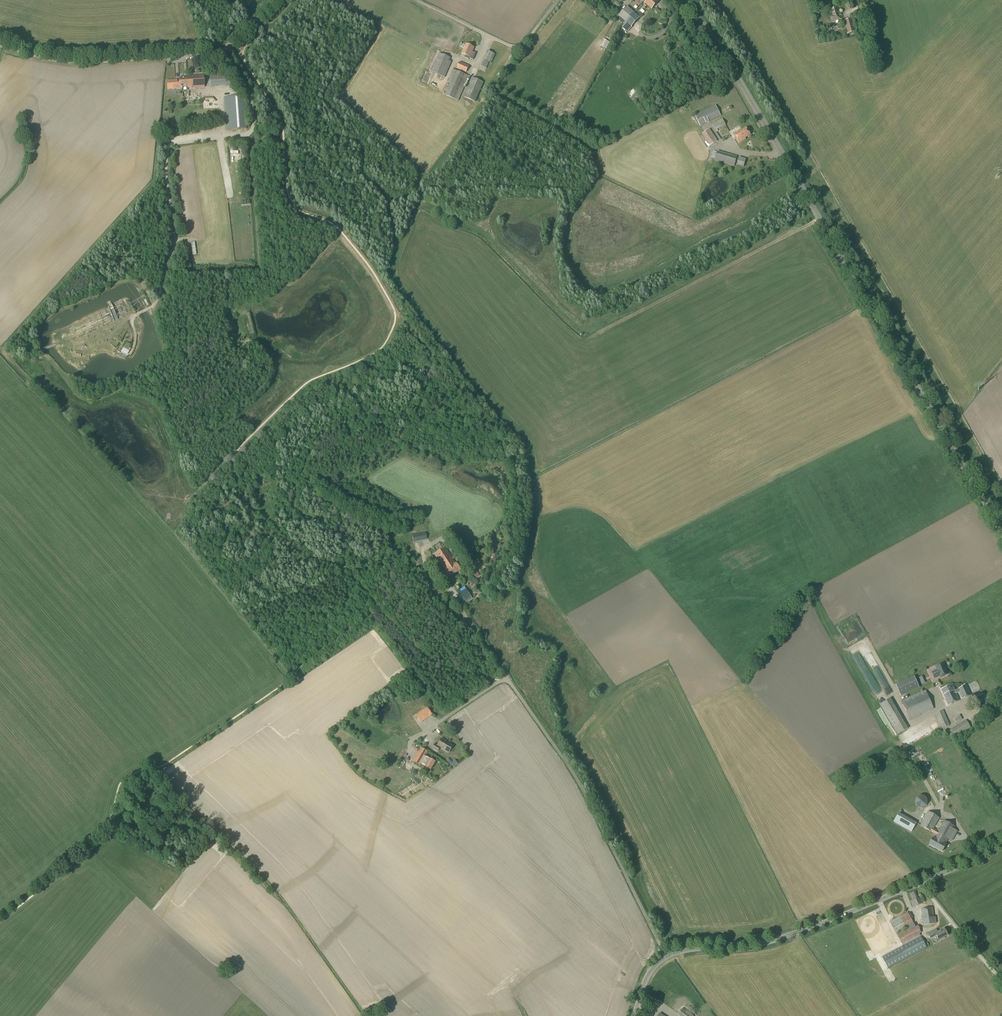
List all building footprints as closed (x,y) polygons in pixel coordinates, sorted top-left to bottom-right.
[(642,0),(643,1),(645,3),(651,9),(658,1),(657,0),(642,0)] [(627,6),(618,16),(625,22),(626,23),(631,27),(640,17),(627,6)] [(832,22),(842,19),(839,7),(829,10),(832,22)] [(847,34),(856,32),(853,19),(843,21),(847,34)] [(608,49),(612,42),(605,39),(602,46),(608,49)] [(466,44),(462,53),(466,55),(465,58),(469,59),(469,58),(473,60),(474,58),(470,56),(472,52),(474,47),(466,44)] [(487,62),(491,63),(495,54),(488,51),(483,60),(481,67),(485,68),(487,62)] [(445,78),(451,62),(449,61),(450,58),(439,53),(431,72),(445,78)] [(466,72),(469,66),(460,62),(457,68),(466,72)] [(460,96),(469,76),(453,69),(447,82),(450,84),(445,95),(458,100),(460,96)] [(434,75),(427,72),(423,82),(430,85),(434,75)] [(210,86),(230,85),(230,73),(210,74),(210,86)] [(173,80),(167,81),(168,89),(173,89),(182,89),(182,87),(188,86),(188,89),(204,87),(204,75),(187,76),(187,78),(179,78),(179,80),(173,80)] [(475,102),(484,82),(474,78),(472,77),(464,97),(475,101),(475,102)] [(226,131),(236,130),(247,129),(245,96),(224,97),(226,131)] [(700,126),(721,116),(716,105),(695,115),(700,126)] [(718,131),(718,130),(717,129),(726,125),(722,119),(712,124),(715,130),(716,132),(718,131)] [(750,135),(747,130),(746,128),(741,131),(740,130),(734,134),(739,143),(746,139),(745,138),(750,135)] [(710,146),(717,141),(710,129),(702,134),(710,146)] [(717,152),(713,151),(711,158),(715,159),(714,161),(734,166),(737,157),(717,151),(717,152)] [(743,167),(746,159),(739,157),(737,165),(743,167)] [(434,555),(440,565),(448,577),(460,570),(456,563),(455,563),(445,547),(434,555)] [(464,599),(466,603),(473,599),(471,595),(464,599)] [(864,634),(863,622),(854,623),(855,627),(857,627),(857,632),(860,632),(860,635),(864,634)] [(881,667),(868,645),(862,648),(875,671),(881,667)] [(857,660),(863,657),(858,647),(852,650),(857,660)] [(940,678),(948,674),(943,663),(935,667),(936,670),(931,672),(934,679),(939,677),(940,678)] [(885,687),(890,684),(883,674),(879,677),(885,687)] [(900,696),(919,688),(914,676),(895,684),(900,696)] [(955,690),(952,685),(941,690),(944,695),(943,696),(948,706),(959,701),(956,694),(959,693),(962,699),(971,695),(966,685),(955,690)] [(910,720),(934,709),(925,690),(901,701),(910,720)] [(980,708),(999,699),(995,690),(976,699),(980,708)] [(897,735),(908,729),(890,698),(879,705),(897,735)] [(420,723),(431,715),(427,708),(416,716),(420,723)] [(941,729),(942,728),(950,725),(943,710),(935,714),(941,729)] [(956,737),(971,729),(966,720),(951,729),(947,732),(952,739),(953,738),(954,739),(956,737)] [(452,746),(447,743),(448,742),(441,739),(437,745),(434,744),(432,749),(437,752),(440,748),(448,753),(452,746)] [(429,759),(425,757),(428,752),(422,749),(420,747),(419,749),(412,761),(416,764),(417,765),(419,766),(421,764),(424,766),(424,767),(430,770),(435,762),(429,758),(429,759)] [(920,808),(923,808),(926,806),(927,803),(927,800),(926,797),(923,796),(919,796),(917,797),(915,800),(915,804),(917,806),(920,808)] [(938,831),(934,829),(940,818),(928,811),(920,826),(936,835),(934,838),(933,837),(929,845),(942,852),(946,845),(945,844),(948,839),(952,841),(957,831),(954,829),(955,827),(944,820),(938,831)] [(895,824),(915,831),(919,821),(899,814),(895,824)] [(918,898),(916,892),(909,894),(912,901),(910,902),(913,908),(922,904),(920,898),(918,898)] [(934,917),(933,907),(921,909),(922,918),(922,925),(936,923),(935,917),(934,917)] [(895,933),(914,924),(906,909),(898,914),(899,916),(889,921),(895,933)] [(915,927),(914,924),(898,932),(900,935),(897,936),(902,945),(920,936),(919,934),(921,933),(920,929),(918,925),(915,927)] [(948,935),(944,929),(937,932),(936,930),(928,934),(930,938),(936,935),(939,941),(944,938),(948,935)] [(921,936),(882,957),(887,967),(926,947),(921,936)]
